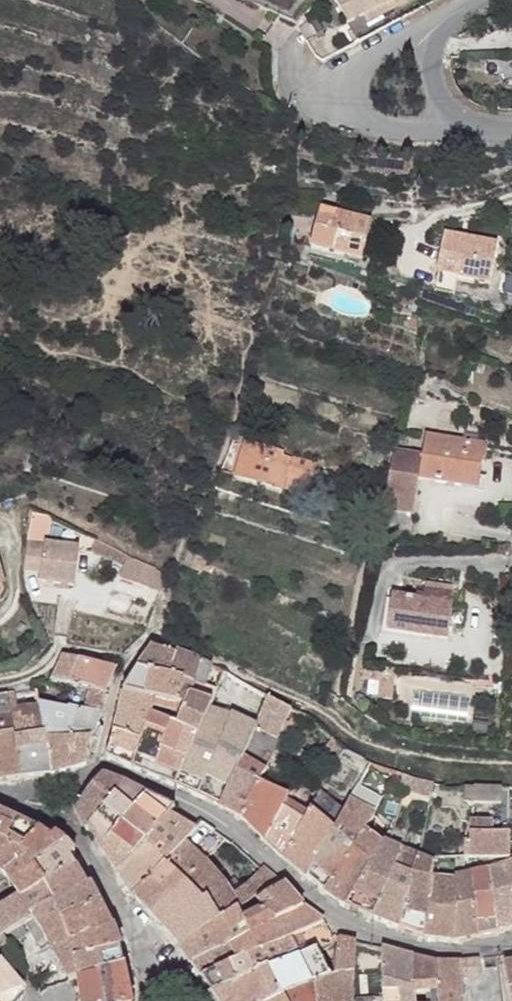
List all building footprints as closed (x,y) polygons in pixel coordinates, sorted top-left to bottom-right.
[(348,25),(363,16),(394,0),(334,0),(348,25)] [(394,0),(363,16),(367,24),(398,8),(396,3),(394,0)] [(341,51),(329,28),(306,41),(315,56),(319,60),(322,60),(328,58),(341,51)] [(485,57),(467,57),(467,71),(485,71),(485,57)] [(371,220),(320,207),(310,247),(361,259),(371,220)] [(497,242),(444,232),(436,272),(490,282),(497,242)] [(485,443),(425,434),(422,453),(418,477),(433,479),(433,481),(461,485),(461,483),(479,486),(480,475),(485,443)] [(285,452),(248,441),(245,454),(242,454),(236,475),(282,489),(286,478),(309,484),(310,480),(316,482),(317,477),(312,476),(315,464),(284,455),(285,452)] [(422,453),(394,448),(381,513),(412,517),(418,477),(422,453)] [(479,486),(461,483),(461,485),(461,489),(483,492),(485,482),(486,476),(480,475),(479,486)] [(309,484),(286,478),(282,489),(306,495),(309,484)] [(47,542),(52,515),(32,512),(27,542),(23,570),(40,573),(39,580),(73,585),(79,547),(47,542)] [(146,564),(132,557),(124,555),(125,554),(97,539),(91,551),(125,569),(121,578),(138,584),(146,564)] [(207,559),(197,555),(198,553),(188,548),(182,564),(202,572),(203,569),(211,573),(214,566),(205,563),(207,559)] [(166,573),(156,569),(156,568),(146,564),(138,584),(160,592),(166,573)] [(452,601),(392,592),(386,632),(446,640),(452,601)] [(176,654),(154,648),(141,667),(176,680),(160,714),(198,735),(208,710),(211,704),(189,696),(194,685),(202,688),(212,667),(177,653),(176,654)] [(114,667),(64,656),(53,682),(52,685),(90,690),(105,692),(114,667)] [(364,666),(362,678),(383,680),(384,668),(364,666)] [(176,680),(141,667),(126,694),(151,708),(160,714),(176,680)] [(248,685),(227,673),(221,685),(242,696),(248,685)] [(269,696),(248,685),(242,696),(264,706),(269,696)] [(105,692),(90,690),(87,712),(100,715),(105,692)] [(39,692),(7,695),(23,779),(52,775),(45,729),(42,705),(39,692)] [(151,708),(126,694),(108,759),(134,770),(151,708)] [(0,696),(0,783),(23,779),(7,695),(0,696)] [(288,706),(269,696),(264,706),(255,726),(241,759),(265,768),(267,762),(264,760),(288,706)] [(68,710),(42,705),(45,729),(94,739),(100,715),(87,712),(69,709),(68,710)] [(160,714),(151,708),(134,770),(176,788),(198,735),(160,714)] [(232,716),(208,710),(198,735),(176,788),(198,796),(232,716)] [(255,726),(232,716),(198,796),(221,807),(241,759),(255,726)] [(94,739),(45,729),(52,775),(87,766),(94,739)] [(365,759),(344,749),(338,760),(360,770),(365,759)] [(265,768),(241,759),(221,807),(244,820),(260,779),(265,768)] [(410,777),(396,773),(390,783),(406,789),(410,777)] [(125,783),(102,775),(75,807),(89,831),(91,830),(125,783)] [(435,784),(410,777),(406,789),(431,797),(435,784)] [(290,791),(260,779),(244,820),(265,843),(285,801),(290,791)] [(147,794),(125,783),(91,830),(103,848),(123,823),(147,794)] [(501,791),(474,789),(474,805),(499,806),(501,791)] [(312,809),(290,791),(285,801),(306,820),(312,809)] [(345,808),(321,793),(317,802),(323,806),(320,812),(337,824),(345,808)] [(176,808),(147,794),(123,823),(146,842),(171,816),(176,808)] [(372,813),(350,798),(345,808),(337,824),(307,879),(325,895),(363,830),(372,813)] [(306,820),(285,801),(265,843),(285,861),(306,820)] [(323,806),(317,802),(312,809),(320,812),(323,806)] [(320,812),(312,809),(306,820),(285,861),(307,879),(337,824),(320,812)] [(21,849),(39,831),(31,825),(0,811),(0,840),(21,849)] [(193,829),(171,816),(146,842),(144,846),(165,863),(184,841),(193,829)] [(146,842),(123,823),(103,848),(120,874),(144,846),(146,842)] [(500,826),(474,826),(474,836),(500,837),(500,826)] [(379,843),(363,830),(325,895),(346,908),(379,843)] [(39,831),(21,849),(28,856),(34,864),(64,841),(56,835),(51,839),(39,831)] [(500,837),(474,836),(475,859),(489,858),(509,857),(509,844),(508,837),(500,837)] [(0,840),(0,868),(4,874),(28,856),(21,849),(0,840)] [(64,841),(34,864),(46,883),(78,867),(72,859),(77,853),(65,840),(64,841)] [(231,890),(184,841),(165,863),(136,897),(182,948),(245,909),(262,898),(248,885),(235,896),(231,890)] [(387,844),(380,841),(379,843),(346,908),(373,920),(399,852),(387,844)] [(165,863),(144,846),(120,874),(136,897),(165,863)] [(414,858),(399,852),(373,920),(397,930),(414,858)] [(28,856),(4,874),(21,895),(46,883),(34,864),(28,856)] [(430,867),(414,858),(411,872),(428,881),(430,867)] [(490,870),(498,934),(511,931),(511,862),(490,870)] [(78,867),(46,883),(57,900),(88,885),(78,867)] [(284,884),(263,868),(248,885),(262,898),(284,884)] [(490,870),(450,885),(450,889),(450,942),(498,934),(490,870)] [(428,881),(411,872),(397,930),(422,938),(428,881)] [(450,889),(428,881),(422,938),(450,942),(450,889)] [(46,883),(21,895),(34,912),(57,900),(46,883)] [(57,900),(34,912),(37,917),(44,927),(65,918),(102,902),(91,883),(88,885),(57,900)] [(284,884),(262,898),(268,908),(252,917),(260,929),(270,945),(304,931),(322,922),(302,907),(284,884)] [(0,912),(0,937),(37,917),(34,912),(21,895),(0,912)] [(102,902),(65,918),(73,940),(113,926),(102,902)] [(252,917),(245,909),(182,948),(192,965),(260,929),(252,917)] [(0,937),(0,941),(37,993),(70,981),(44,927),(37,917),(0,937)] [(65,918),(44,927),(70,981),(78,978),(75,958),(73,940),(65,918)] [(113,926),(73,940),(75,958),(121,946),(113,926)] [(270,945),(260,929),(192,965),(202,978),(242,960),(270,945)] [(270,945),(242,960),(248,975),(267,966),(269,970),(315,948),(304,931),(270,945)] [(356,944),(339,941),(336,973),(356,973),(356,944)] [(121,946),(75,958),(78,978),(126,964),(121,946)] [(315,948),(269,970),(282,998),(320,981),(336,973),(315,948)] [(382,949),(386,1000),(415,1000),(412,958),(382,949)] [(412,958),(415,1000),(437,1000),(433,963),(412,958)] [(24,990),(1,959),(0,960),(0,1000),(13,1000),(24,990)] [(248,975),(242,960),(202,978),(214,993),(248,975)] [(477,960),(458,963),(460,980),(478,977),(477,960)] [(433,963),(437,1000),(462,1000),(460,980),(458,963),(433,962),(433,963)] [(502,964),(508,1000),(511,1000),(511,963),(502,964)] [(78,978),(83,1000),(133,1000),(126,964),(78,978)] [(267,966),(248,975),(214,993),(220,1000),(275,1000),(282,998),(269,970),(267,966)] [(320,981),(321,1000),(333,1000),(336,973),(320,981)] [(336,973),(333,1000),(357,1000),(356,973),(336,973)] [(282,998),(284,1000),(321,1000),(320,981),(282,998)]
